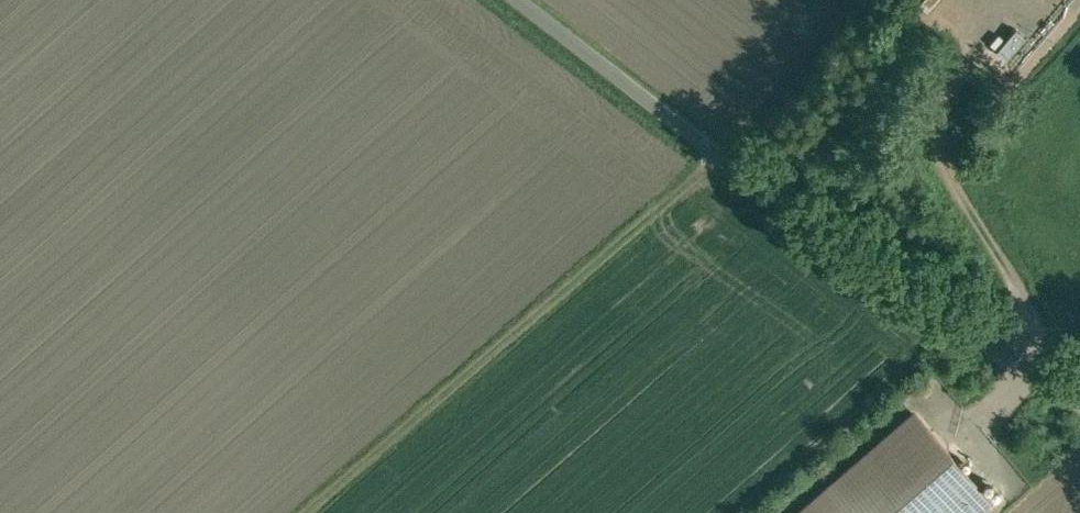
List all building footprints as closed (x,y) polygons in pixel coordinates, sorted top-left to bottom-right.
[(1013,59),(1030,37),(1014,24),(997,46),(1013,59)] [(803,512),(973,512),(992,497),(919,413),(803,512)]
